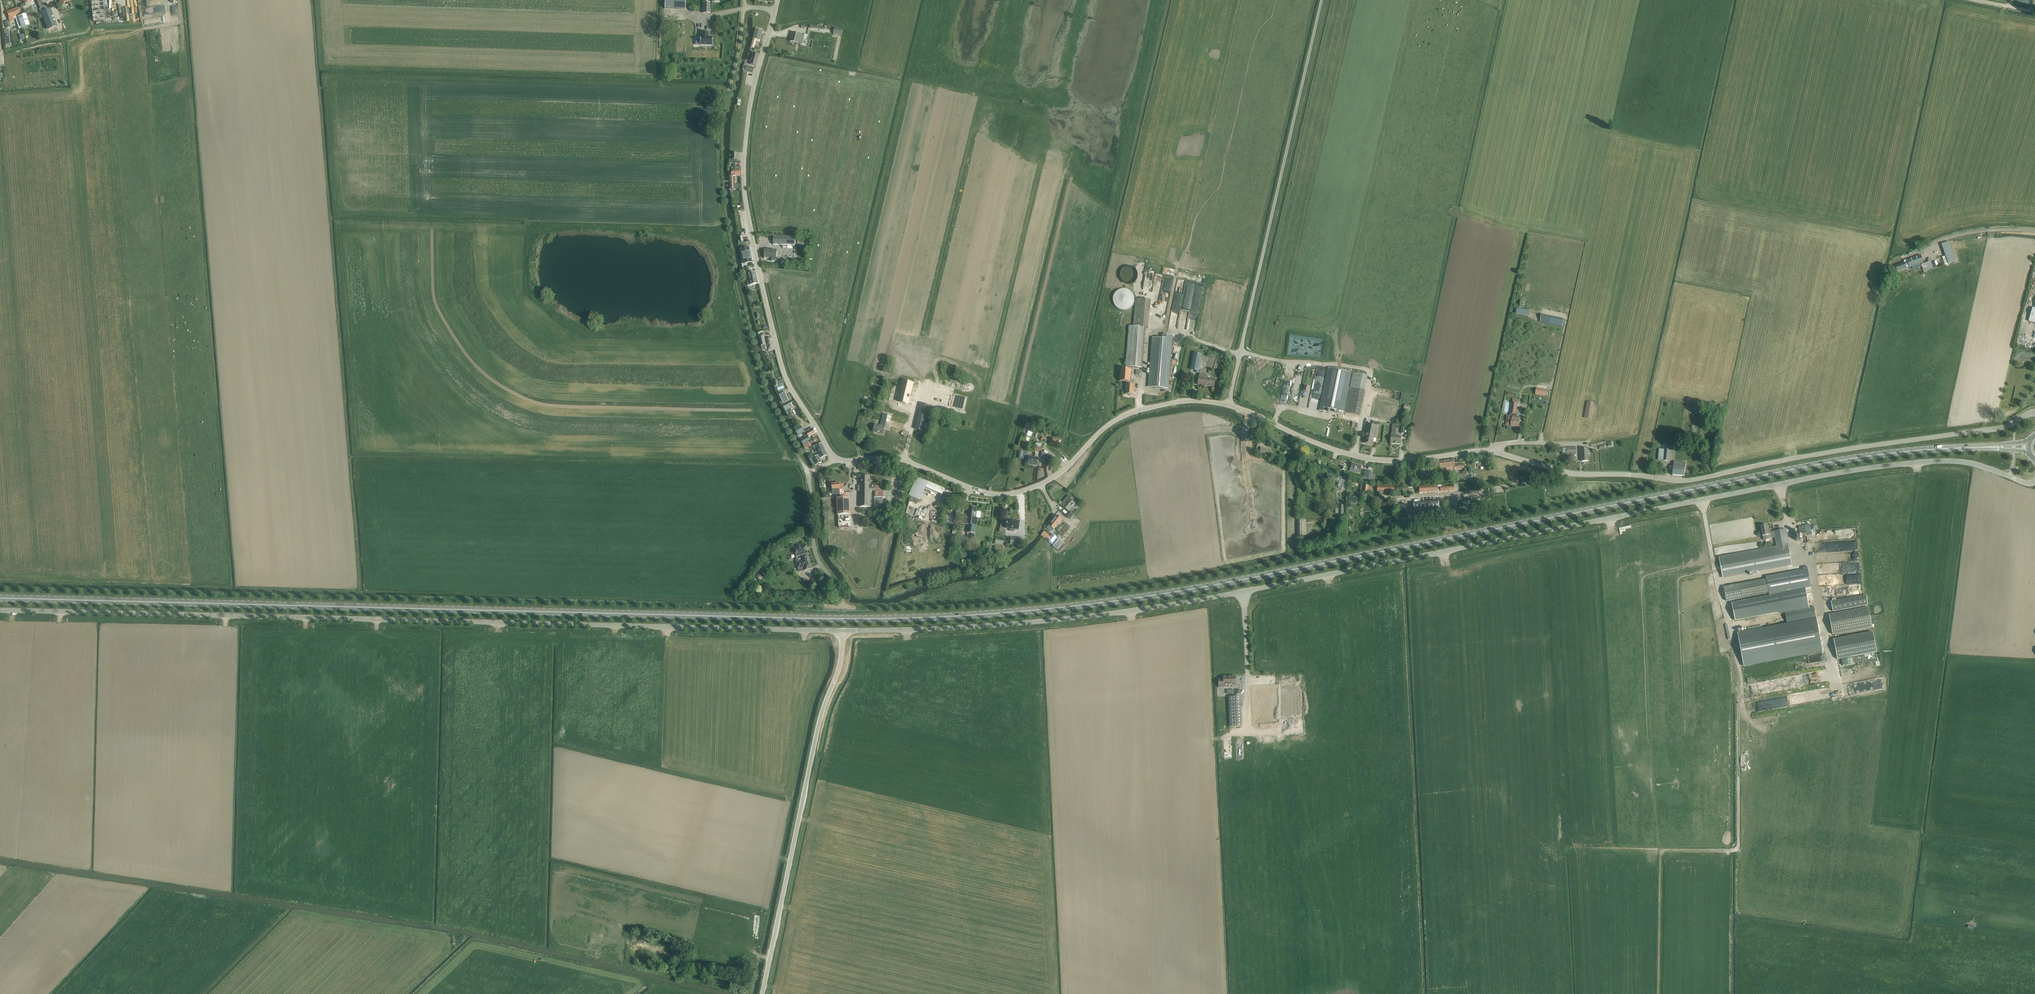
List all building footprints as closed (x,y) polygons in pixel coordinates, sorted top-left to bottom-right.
[(42,12),(48,10),(45,0),(37,0),(42,12)] [(93,21),(91,21),(91,23),(93,23),(93,25),(99,24),(99,23),(103,22),(103,20),(114,18),(114,14),(109,15),(107,0),(91,0),(93,21)] [(665,8),(685,9),(685,0),(665,0),(665,8)] [(20,14),(19,13),(18,8),(12,10),(13,11),(8,12),(7,12),(9,18),(10,22),(14,20),(14,19),(16,19),(20,31),(23,30),(22,28),(22,27),(18,17),(19,16),(18,15),(20,14)] [(56,24),(50,9),(48,10),(42,12),(41,12),(47,27),(56,24)] [(25,14),(19,16),(18,17),(22,27),(22,28),(29,26),(28,22),(25,14)] [(5,23),(3,25),(4,29),(10,27),(11,27),(9,21),(5,22),(5,23)] [(838,35),(842,35),(843,29),(834,27),(834,35),(838,36),(838,35)] [(763,30),(755,29),(751,47),(755,48),(757,39),(761,40),(763,30)] [(700,45),(712,46),(712,37),(708,37),(709,32),(701,32),(701,36),(700,36),(700,39),(700,45)] [(790,41),(795,43),(802,44),(804,39),(806,39),(807,35),(805,34),(804,35),(797,34),(793,32),(790,41)] [(756,66),(759,54),(754,53),(750,64),(756,66)] [(732,173),(730,173),(731,185),(731,190),(735,189),(734,184),(736,184),(735,179),(735,176),(740,176),(740,170),(740,167),(734,167),(734,171),(732,171),(732,173)] [(795,236),(779,236),(774,236),(773,244),(795,245),(795,236)] [(1949,241),(1942,244),(1948,263),(1956,261),(1949,241)] [(771,261),(776,261),(777,261),(777,251),(770,250),(765,250),(764,258),(773,258),(773,261),(771,261)] [(741,257),(743,267),(751,265),(749,255),(744,256),(744,257),(741,257)] [(1921,255),(1906,260),(1907,262),(1909,268),(1924,263),(1921,255)] [(1927,262),(1921,264),(1924,273),(1929,271),(1927,262)] [(747,281),(748,285),(758,283),(755,272),(748,274),(750,281),(747,281)] [(1132,293),(1131,292),(1130,291),(1128,290),(1127,289),(1125,289),(1123,289),(1121,289),(1120,290),(1118,290),(1116,292),(1115,293),(1114,294),(1113,296),(1113,298),(1113,300),(1113,301),(1113,303),(1114,305),(1115,306),(1116,308),(1118,309),(1119,310),(1121,310),(1123,310),(1125,310),(1126,310),(1128,309),(1130,309),(1131,307),(1132,306),(1133,305),(1134,303),(1134,301),(1134,300),(1134,298),(1134,296),(1133,294),(1132,293)] [(1126,362),(1126,367),(1141,368),(1144,328),(1148,328),(1149,318),(1150,308),(1151,300),(1136,299),(1135,307),(1135,308),(1134,319),(1134,320),(1133,327),(1129,326),(1128,334),(1126,362)] [(1543,314),(1541,322),(1563,327),(1565,318),(1543,314)] [(1149,377),(1148,387),(1168,388),(1169,379),(1171,359),(1173,339),(1173,335),(1163,334),(1162,338),(1152,337),(1149,377)] [(763,350),(768,349),(768,351),(774,349),(771,338),(765,339),(765,335),(759,337),(763,350)] [(1328,368),(1320,406),(1319,411),(1327,412),(1327,409),(1344,412),(1345,407),(1352,373),(1328,368)] [(1121,369),(1120,376),(1120,381),(1126,382),(1125,394),(1133,395),(1134,390),(1134,385),(1134,382),(1130,382),(1131,370),(1121,369)] [(1353,388),(1349,408),(1348,412),(1359,415),(1360,410),(1367,376),(1353,373),(1350,387),(1353,388)] [(1199,374),(1198,384),(1214,387),(1215,379),(1206,377),(1207,375),(1199,374)] [(1306,374),(1302,400),(1309,402),(1314,376),(1306,374)] [(910,398),(913,383),(904,380),(900,396),(910,398)] [(1385,419),(1386,419),(1395,421),(1399,403),(1390,401),(1388,407),(1386,407),(1386,406),(1380,405),(1380,404),(1379,404),(1379,403),(1387,405),(1388,402),(1387,401),(1388,399),(1381,397),(1382,395),(1370,392),(1368,403),(1369,404),(1369,405),(1378,408),(1379,408),(1378,412),(1377,418),(1385,420),(1385,419)] [(785,393),(779,395),(783,403),(789,400),(785,393)] [(1507,419),(1506,424),(1511,425),(1511,426),(1519,427),(1521,417),(1517,417),(1517,415),(1516,414),(1518,403),(1517,403),(1518,399),(1513,398),(1512,402),(1510,413),(1510,416),(1509,420),(1507,419)] [(1587,401),(1584,418),(1590,419),(1593,403),(1587,401)] [(920,409),(917,424),(915,429),(927,432),(928,427),(932,411),(920,409)] [(888,415),(883,413),(880,426),(875,425),(874,427),(873,432),(878,433),(878,432),(880,433),(883,434),(886,422),(888,415)] [(1368,424),(1365,438),(1364,443),(1372,445),(1374,438),(1376,438),(1377,433),(1378,426),(1376,426),(1377,422),(1373,421),(1372,425),(1368,424)] [(1027,422),(1024,429),(1037,434),(1040,427),(1027,422)] [(1400,444),(1401,439),(1401,436),(1396,436),(1396,433),(1396,426),(1392,426),(1392,433),(1391,436),(1391,443),(1394,443),(1394,442),(1396,442),(1396,443),(1400,444)] [(809,440),(807,437),(808,436),(809,437),(816,433),(812,428),(803,433),(806,437),(801,440),(803,443),(809,440)] [(1055,444),(1055,446),(1058,447),(1058,446),(1058,445),(1059,445),(1061,440),(1056,438),(1051,437),(1050,442),(1055,444)] [(820,458),(827,455),(822,443),(814,447),(816,452),(817,452),(819,455),(813,458),(816,465),(821,462),(820,458)] [(1032,448),(1032,451),(1035,452),(1036,452),(1041,452),(1042,444),(1036,443),(1036,446),(1035,448),(1032,448)] [(1582,449),(1582,456),(1582,461),(1589,461),(1588,454),(1590,454),(1590,449),(1582,449)] [(1669,461),(1670,449),(1664,449),(1659,449),(1658,460),(1663,460),(1663,461),(1669,461)] [(1035,457),(1034,457),(1028,456),(1028,459),(1028,464),(1037,465),(1038,458),(1043,459),(1044,454),(1044,452),(1041,452),(1036,452),(1035,457)] [(1455,471),(1465,469),(1465,464),(1455,465),(1454,459),(1438,462),(1439,468),(1446,467),(1447,470),(1451,469),(1451,471),(1455,470),(1455,471)] [(1673,475),(1684,476),(1685,463),(1674,462),(1673,475)] [(1359,473),(1362,466),(1352,463),(1350,471),(1355,472),(1356,471),(1359,473)] [(1327,477),(1325,478),(1329,481),(1339,488),(1341,489),(1344,483),(1345,480),(1342,479),(1333,476),(1327,474),(1327,477)] [(860,484),(860,488),(859,488),(859,491),(860,491),(860,507),(870,507),(871,491),(883,491),(883,487),(876,486),(876,483),(870,483),(870,476),(861,476),(860,484)] [(910,495),(921,500),(929,481),(918,477),(910,495)] [(850,493),(844,493),(844,484),(840,485),(839,483),(832,483),(832,489),(833,494),(837,494),(837,498),(850,497),(850,493)] [(1361,485),(1360,492),(1372,493),(1373,486),(1361,485)] [(1075,504),(1071,500),(1072,498),(1068,495),(1064,501),(1065,501),(1062,505),(1069,511),(1066,515),(1070,519),(1074,515),(1069,511),(1075,504)] [(1350,496),(1348,503),(1356,505),(1358,498),(1350,496)] [(850,497),(837,498),(838,515),(851,514),(850,497)] [(1414,515),(1439,514),(1443,513),(1442,506),(1439,506),(1438,501),(1413,503),(1414,515)] [(1406,504),(1398,504),(1398,517),(1406,516),(1406,504)] [(969,507),(968,512),(967,524),(968,524),(968,533),(972,533),(972,539),(975,540),(976,525),(977,525),(978,518),(980,518),(981,512),(977,511),(977,508),(969,507)] [(1049,525),(1047,528),(1052,531),(1053,530),(1054,529),(1062,519),(1057,516),(1050,525),(1049,525)] [(1008,519),(1007,528),(1010,528),(1010,531),(1015,531),(1015,529),(1019,529),(1020,521),(1008,519)] [(1764,540),(1771,539),(1771,538),(1775,537),(1777,546),(1719,557),(1723,578),(1792,566),(1785,529),(1774,531),(1774,532),(1770,532),(1769,529),(1768,529),(1767,525),(1761,527),(1764,540)] [(1809,525),(1798,527),(1800,534),(1810,532),(1809,525)] [(1041,536),(1051,544),(1057,537),(1053,534),(1051,535),(1050,537),(1044,532),(1042,535),(1041,536)] [(799,571),(806,569),(811,567),(808,555),(803,556),(803,555),(808,553),(806,544),(794,547),(796,552),(797,556),(798,556),(799,557),(797,558),(796,559),(797,562),(796,562),(798,569),(799,571)] [(979,560),(975,563),(981,571),(985,568),(979,560)] [(1766,579),(1740,584),(1724,587),(1725,592),(1725,596),(1723,596),(1724,600),(1726,600),(1726,601),(1742,598),(1769,593),(1796,588),(1797,592),(1811,589),(1807,566),(1793,569),(1793,572),(1766,577),(1766,579)] [(761,580),(766,573),(761,570),(756,577),(761,580)] [(815,574),(811,583),(816,585),(820,577),(815,574)] [(1757,603),(1759,614),(1809,604),(1807,594),(1757,603)] [(1866,595),(1831,601),(1833,612),(1868,605),(1866,595)] [(1743,607),(1744,610),(1756,608),(1755,598),(1739,601),(1740,607),(1743,607)] [(1785,612),(1787,623),(1816,617),(1815,606),(1785,612)] [(1833,635),(1872,627),(1868,607),(1829,615),(1833,635)] [(1818,622),(1740,634),(1743,659),(1822,647),(1818,622)] [(1873,632),(1834,640),(1838,659),(1877,651),(1873,632)] [(1219,687),(1226,687),(1226,684),(1225,684),(1225,683),(1225,682),(1227,682),(1227,680),(1228,680),(1228,676),(1223,677),(1223,679),(1218,679),(1219,687)] [(1229,686),(1229,685),(1236,685),(1236,676),(1228,676),(1228,680),(1227,680),(1227,682),(1225,682),(1225,683),(1225,684),(1226,684),(1226,687),(1229,686)] [(1250,685),(1252,726),(1277,725),(1275,684),(1250,685)] [(1228,696),(1229,701),(1230,727),(1242,726),(1240,696),(1228,696)]
